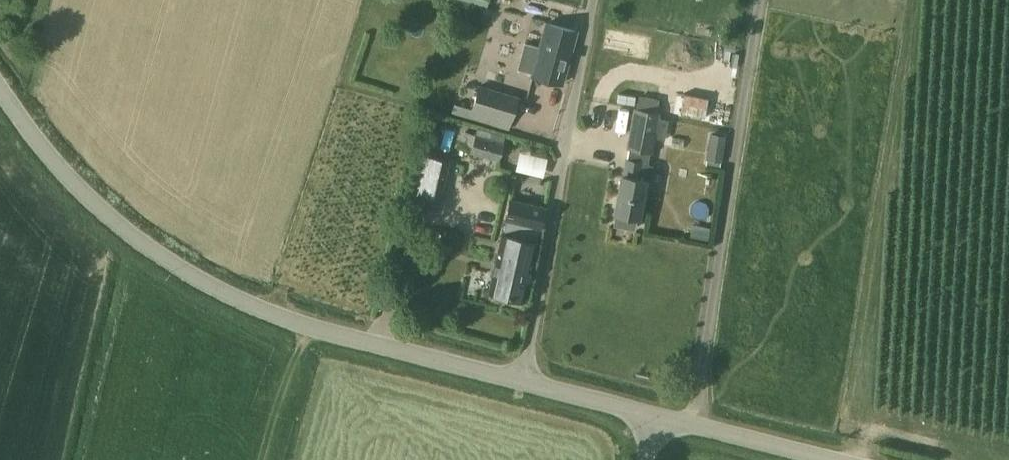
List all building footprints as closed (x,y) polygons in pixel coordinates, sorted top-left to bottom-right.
[(576,31),(547,23),(540,47),(525,43),(518,68),(533,72),(532,76),(562,84),(576,31)] [(470,110),(481,113),(511,122),(519,96),(478,84),(470,110)] [(659,116),(659,112),(634,108),(626,149),(652,153),(654,139),(659,116)] [(708,132),(703,161),(721,164),(726,135),(708,132)] [(470,153),(472,153),(499,161),(504,142),(475,133),(470,153)] [(517,152),(515,171),(553,175),(555,156),(517,152)] [(413,202),(438,208),(449,160),(425,155),(413,202)] [(622,175),(615,212),(638,217),(645,180),(637,178),(640,163),(627,160),(624,176),(622,175)] [(502,234),(489,291),(491,292),(494,296),(503,298),(507,296),(524,299),(537,242),(536,242),(540,227),(545,207),(510,199),(505,218),(507,219),(503,234),(502,234)]
